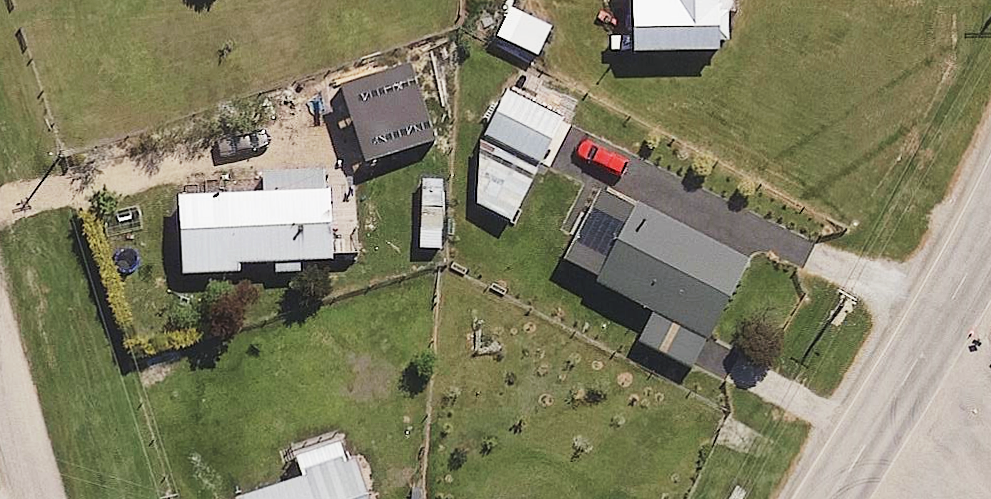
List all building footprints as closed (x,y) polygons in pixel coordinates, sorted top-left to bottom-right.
[(632,52),(722,51),(722,42),(731,41),(730,11),(734,0),(631,0),(632,52)] [(552,26),(511,7),(497,35),(538,55),(552,26)] [(435,139),(410,63),(341,85),(366,161),(435,139)] [(564,116),(504,89),(482,136),(478,203),(516,221),(564,116)] [(445,180),(423,179),(420,249),(442,249),(445,180)] [(337,267),(335,189),(181,194),(184,273),(337,267)] [(752,256),(633,202),(596,285),(651,310),(638,338),(701,367),(752,256)] [(236,498),(369,498),(356,458),(347,460),(340,435),(296,449),(305,477),(236,498)]
